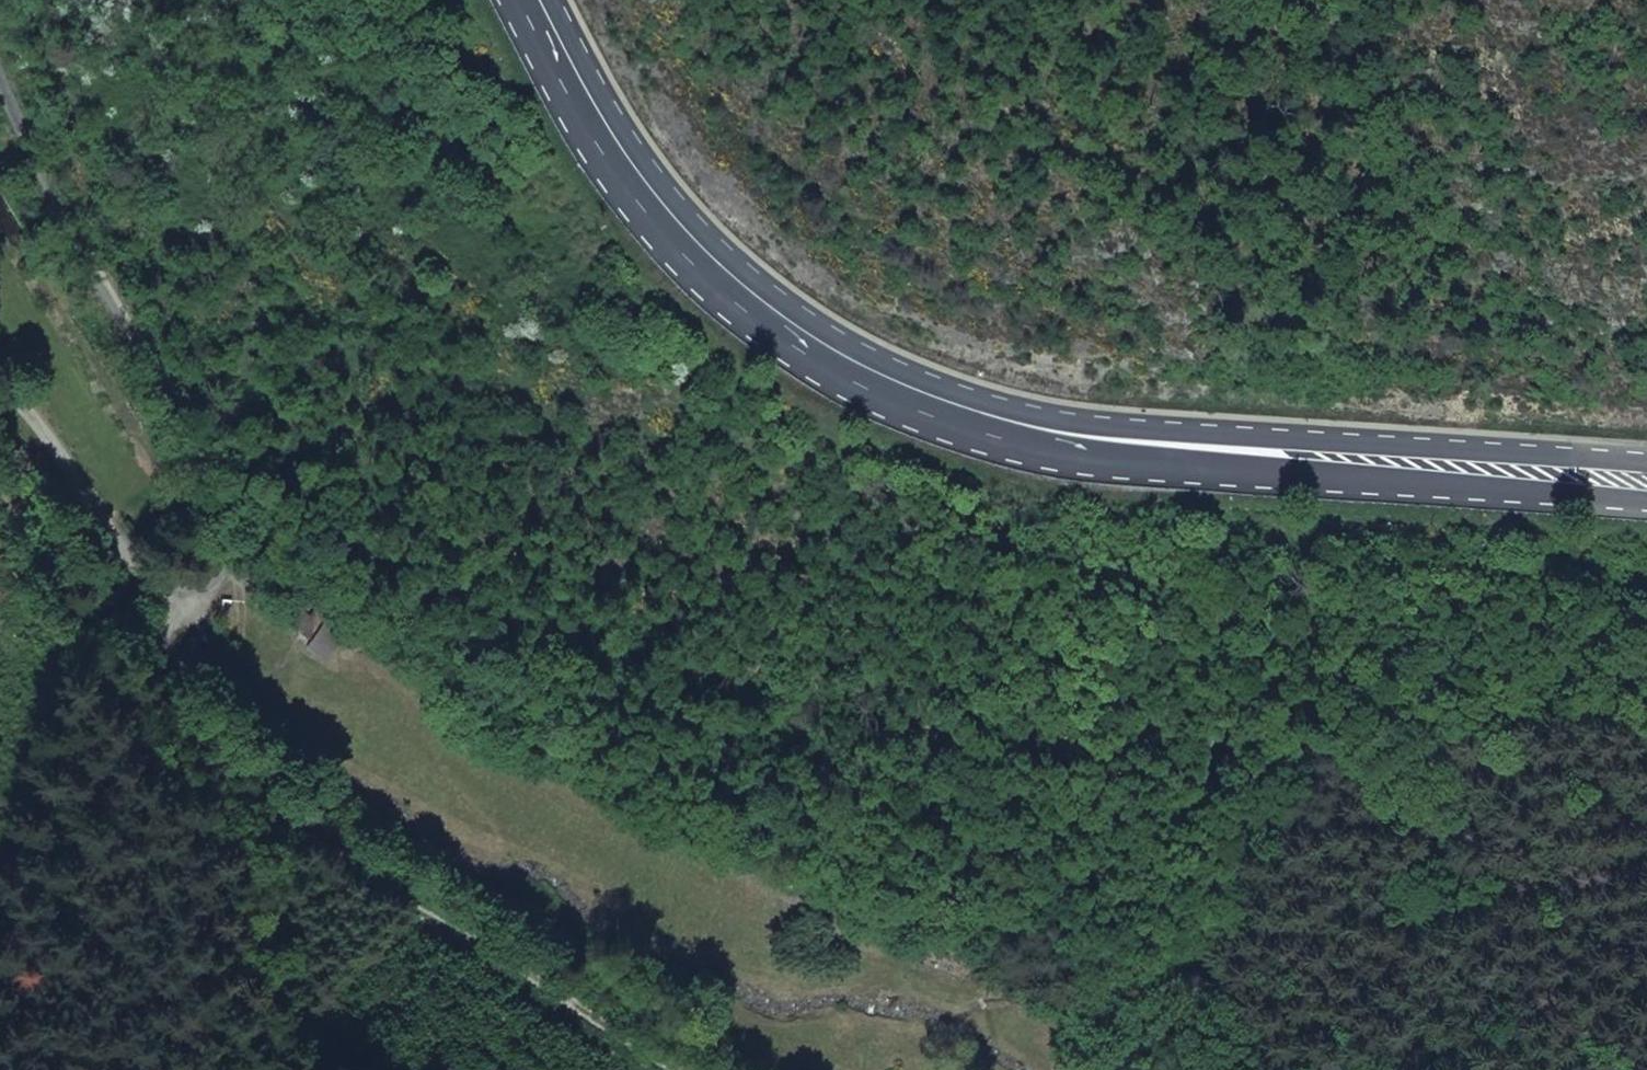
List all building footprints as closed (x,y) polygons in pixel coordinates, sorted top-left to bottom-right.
[(298,647),(306,631),(263,606),(254,622),(298,647)] [(324,632),(310,624),(306,631),(298,647),(311,654),(324,632)] [(324,632),(342,642),(347,634),(328,624),(324,632)] [(324,632),(311,654),(307,661),(325,672),(342,642),(324,632)]
